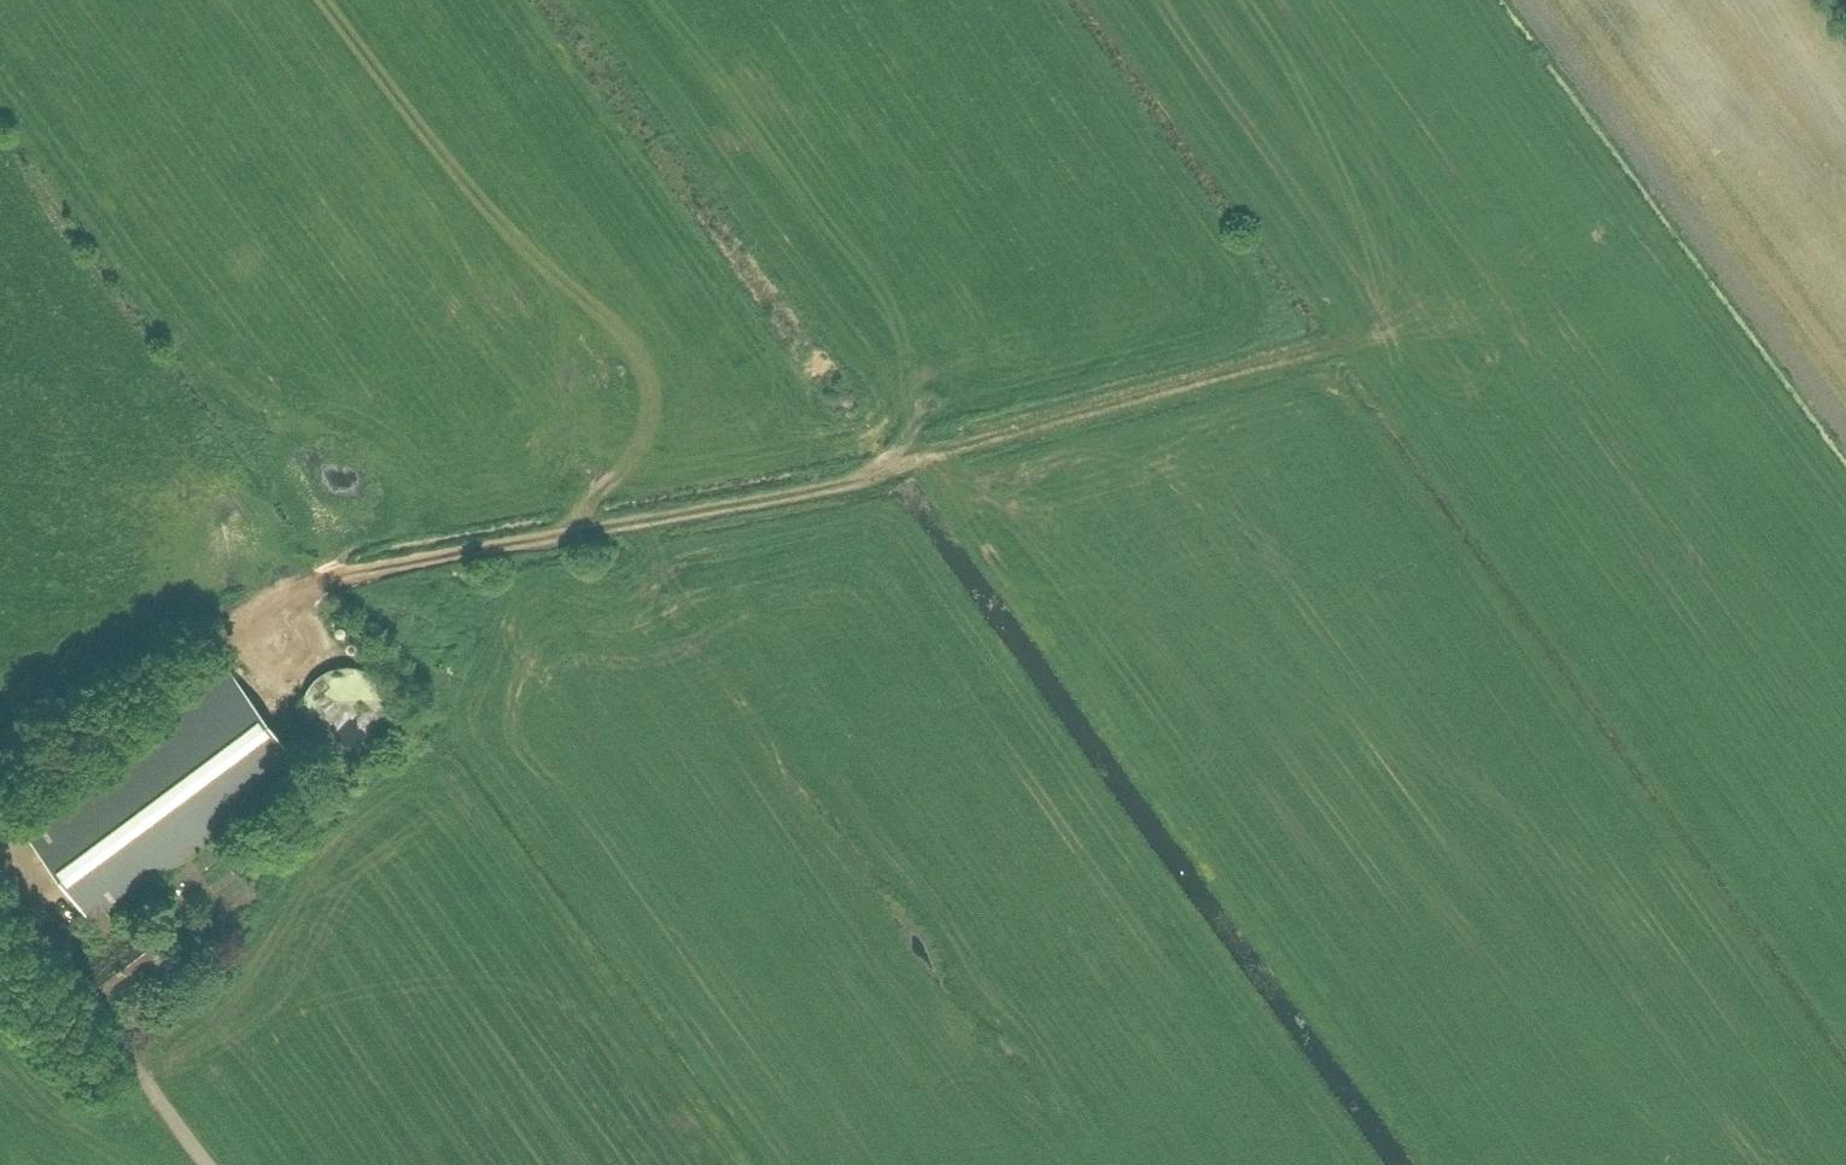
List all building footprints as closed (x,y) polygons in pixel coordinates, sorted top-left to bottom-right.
[(95,922),(106,937),(119,928),(108,912),(301,767),(227,668),(20,823),(94,922),(95,922)]
